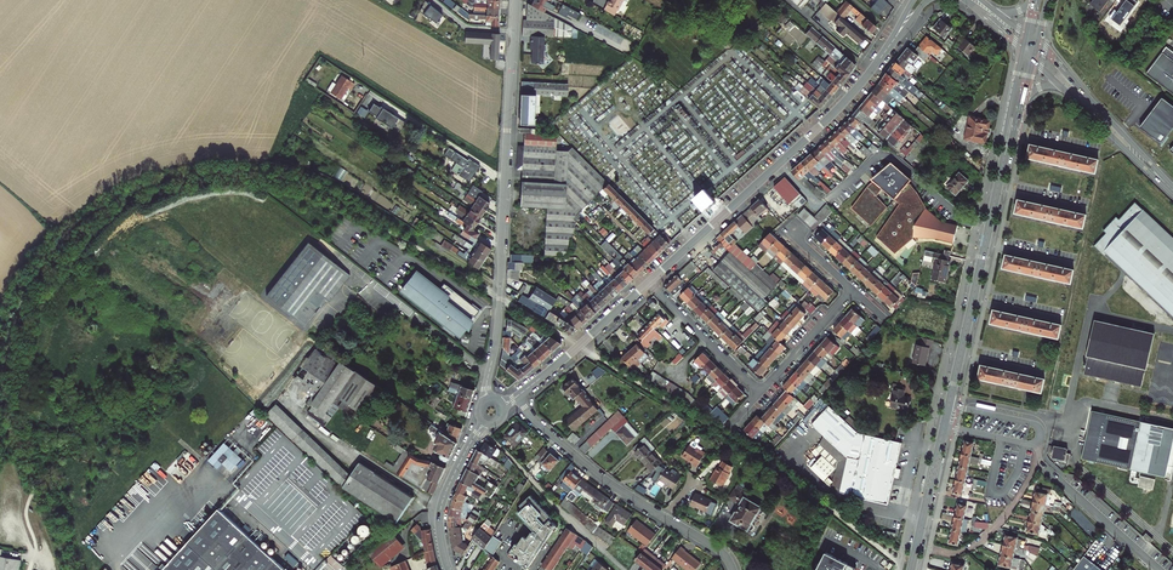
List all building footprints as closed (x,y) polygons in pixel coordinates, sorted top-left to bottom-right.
[(486,25),(491,25),(499,26),(499,16),(474,14),(469,14),(468,13),(461,8),(460,7),(458,5),(452,0),(444,0),(443,1),(452,9),(454,9),(465,18),(486,19),(486,25)] [(489,0),(487,0),(487,2),(487,4),(473,3),(471,3),(470,7),(474,7),(500,8),(500,1),(489,0)] [(545,12),(550,3),(555,6),(558,1),(555,0),(534,0),(531,5),(545,12)] [(604,10),(614,16),(623,0),(609,0),(604,10)] [(801,8),(808,0),(791,0),(801,8)] [(836,12),(843,18),(851,9),(861,18),(858,20),(863,24),(862,25),(871,32),(876,26),(846,0),(836,12)] [(879,15),(889,3),(885,0),(877,0),(870,8),(879,15)] [(1090,4),(1101,12),(1109,1),(1108,0),(1093,0),(1090,4)] [(1121,26),(1138,3),(1135,0),(1127,0),(1118,12),(1115,10),(1110,17),(1121,26)] [(433,7),(425,1),(422,8),(426,11),(428,7),(431,9),(433,7)] [(524,19),(523,35),(531,36),(545,36),(572,38),(572,36),(572,30),(573,27),(545,12),(531,5),(527,3),(526,19),(524,19)] [(829,6),(826,3),(819,11),(830,20),(831,20),(839,26),(836,29),(844,36),(846,33),(859,44),(865,37),(843,18),(836,12),(829,6)] [(464,4),(461,8),(468,13),(470,10),(464,4)] [(580,13),(564,5),(562,9),(578,17),(579,16),(580,13)] [(443,15),(433,7),(431,9),(428,7),(426,11),(422,8),(420,11),(428,18),(429,17),(436,23),(443,15)] [(474,10),(474,14),(499,16),(500,8),(474,7),(474,10)] [(782,13),(777,10),(772,16),(781,23),(785,18),(781,14),(782,13)] [(602,34),(600,40),(616,48),(622,36),(589,19),(585,25),(602,34)] [(941,19),(934,28),(946,37),(953,28),(952,27),(952,26),(950,25),(948,25),(941,19)] [(805,34),(810,38),(826,51),(829,55),(832,51),(839,57),(838,58),(841,61),(840,63),(850,73),(856,65),(812,26),(805,34)] [(498,60),(500,34),(466,31),(465,43),(491,44),(490,59),(498,60)] [(545,36),(531,36),(530,49),(533,49),(533,54),(532,54),(532,63),(543,64),(544,51),(545,51),(546,50),(547,45),(546,44),(544,44),(545,36)] [(919,46),(930,55),(933,52),(938,55),(943,49),(927,37),(919,46)] [(964,37),(957,45),(969,55),(976,46),(975,45),(976,44),(972,41),(971,43),(964,37)] [(949,38),(945,43),(951,48),(955,43),(949,38)] [(919,56),(925,61),(930,55),(919,46),(915,52),(909,47),(897,62),(905,69),(910,63),(912,64),(919,56)] [(1163,49),(1145,74),(1172,95),(1172,57),(1163,49)] [(840,63),(829,55),(826,51),(824,53),(832,61),(830,64),(831,65),(846,78),(850,73),(840,63)] [(822,65),(825,61),(819,56),(812,64),(818,70),(822,65)] [(802,69),(791,59),(788,63),(796,69),(803,75),(806,72),(802,69)] [(906,79),(911,74),(905,69),(897,62),(896,61),(892,67),(903,76),(906,79)] [(818,74),(806,64),(802,69),(806,72),(813,78),(818,74)] [(827,69),(842,82),(846,78),(831,65),(827,69)] [(888,73),(898,82),(903,76),(892,67),(888,73)] [(836,89),(842,82),(827,69),(823,74),(826,77),(824,79),(836,89)] [(888,73),(883,79),(893,87),(904,97),(906,98),(910,93),(898,82),(888,73)] [(320,81),(309,74),(305,81),(315,88),(320,81)] [(836,89),(824,79),(821,76),(816,81),(820,84),(832,94),(836,89)] [(351,83),(342,77),(331,93),(337,96),(341,99),(351,83)] [(893,87),(883,79),(879,85),(899,103),(904,97),(893,87)] [(536,95),(554,95),(561,96),(568,96),(568,84),(521,82),(520,124),(535,125),(536,95)] [(824,104),(827,99),(811,85),(807,82),(803,86),(812,93),(824,104)] [(813,82),(811,85),(827,99),(832,94),(820,84),(818,86),(813,82)] [(824,104),(812,93),(803,86),(799,92),(819,109),(824,104)] [(873,92),(868,97),(881,109),(882,108),(885,105),(883,104),(885,102),(873,92)] [(868,97),(864,103),(877,114),(878,113),(881,109),(868,97)] [(1163,98),(1141,127),(1163,142),(1172,128),(1172,105),(1163,98)] [(859,108),(873,119),(873,118),(877,114),(864,103),(859,108)] [(380,109),(374,104),(369,112),(377,118),(377,119),(382,123),(384,120),(387,122),(386,125),(392,129),(394,126),(401,131),(406,124),(381,107),(380,109)] [(876,122),(873,119),(859,108),(855,113),(865,121),(868,124),(869,124),(872,127),(876,122)] [(905,119),(892,109),(891,111),(888,114),(900,124),(905,119)] [(811,122),(822,114),(818,110),(808,118),(811,122)] [(854,114),(853,115),(863,124),(864,122),(865,121),(855,113),(854,114)] [(900,124),(888,114),(887,113),(883,118),(885,120),(886,121),(896,129),(900,124)] [(848,120),(859,131),(861,128),(864,132),(868,128),(863,124),(853,115),(848,120)] [(970,115),(965,138),(985,142),(987,133),(987,132),(983,131),(984,126),(988,127),(988,126),(990,120),(970,115)] [(914,127),(905,119),(900,124),(910,133),(914,127)] [(866,143),(868,140),(861,133),(859,131),(848,120),(843,124),(856,139),(858,140),(859,139),(858,138),(859,137),(866,143)] [(886,121),(882,126),(892,134),(896,129),(886,121)] [(851,144),(856,147),(868,157),(872,152),(858,140),(856,139),(843,124),(838,129),(851,144)] [(906,138),(910,133),(900,124),(896,129),(906,138)] [(892,134),(882,126),(878,131),(887,139),(892,134)] [(838,129),(833,134),(846,148),(850,151),(852,149),(853,150),(856,147),(851,144),(838,129)] [(901,142),(906,138),(896,129),(892,134),(901,142)] [(567,184),(568,151),(556,150),(557,135),(525,133),(524,146),(518,145),(516,181),(522,181),(530,182),(531,183),(552,184),(553,183),(567,184)] [(828,138),(842,153),(846,156),(850,151),(846,148),(833,134),(828,138)] [(892,134),(887,139),(897,147),(901,142),(892,134)] [(837,157),(842,153),(828,138),(823,143),(837,157)] [(876,147),(870,141),(867,145),(873,150),(876,147)] [(834,160),(837,157),(823,143),(818,148),(826,156),(831,161),(833,159),(834,160)] [(885,143),(879,147),(882,151),(888,146),(885,143)] [(1031,145),(1028,158),(1096,173),(1099,160),(1083,157),(1083,156),(1079,155),(1079,156),(1050,149),(1050,148),(1046,147),(1045,148),(1031,145)] [(522,181),(520,206),(547,207),(582,209),(598,193),(608,183),(572,147),(570,149),(568,151),(567,184),(553,183),(552,184),(531,183),(530,182),(522,181)] [(907,156),(911,152),(908,149),(905,147),(901,151),(907,156)] [(468,161),(449,148),(444,155),(456,163),(451,171),(469,182),(475,174),(473,173),(474,172),(476,172),(480,166),(469,159),(468,161)] [(824,157),(826,156),(818,148),(812,153),(824,167),(826,165),(824,163),(827,160),(824,157)] [(812,153),(807,158),(818,170),(821,167),(822,168),(821,169),(823,170),(825,168),(824,167),(812,153)] [(847,158),(846,156),(842,153),(837,157),(843,163),(847,158)] [(834,160),(841,165),(843,163),(837,157),(834,160)] [(802,162),(812,173),(815,170),(816,171),(818,170),(807,158),(802,162)] [(916,158),(913,162),(918,167),(922,163),(916,158)] [(845,164),(851,169),(854,166),(848,161),(845,164)] [(922,174),(929,166),(923,161),(922,163),(918,167),(917,169),(922,174)] [(807,177),(808,178),(810,176),(825,189),(823,191),(827,195),(832,190),(815,175),(812,173),(802,162),(797,166),(807,177)] [(877,236),(896,253),(914,237),(937,238),(950,242),(955,224),(942,221),(926,208),(917,192),(909,182),(912,180),(892,162),(873,179),(876,182),(870,188),(868,186),(852,207),(872,225),(888,207),(877,195),(883,188),(900,203),(877,236)] [(845,164),(842,166),(842,167),(848,173),(851,169),(845,164)] [(807,177),(797,166),(792,171),(801,182),(807,177)] [(831,177),(833,175),(825,168),(823,170),(824,171),(831,177)] [(968,181),(960,173),(950,184),(948,187),(956,194),(968,181)] [(785,177),(774,187),(795,211),(807,201),(785,177)] [(808,180),(805,183),(811,189),(814,186),(808,180)] [(598,193),(603,198),(607,193),(613,188),(608,183),(598,193)] [(814,186),(811,189),(819,196),(822,193),(814,186)] [(455,190),(461,193),(488,210),(487,207),(489,203),(472,191),(469,195),(468,194),(457,187),(455,190)] [(611,198),(614,201),(620,195),(613,188),(607,193),(610,196),(608,198),(610,200),(611,198)] [(713,188),(707,193),(710,196),(716,192),(713,188)] [(472,207),(471,209),(482,216),(484,211),(488,210),(461,193),(458,197),(463,200),(463,201),(472,207)] [(706,202),(709,199),(706,196),(705,196),(703,194),(701,196),(699,197),(701,199),(701,200),(704,204),(706,202)] [(614,201),(621,207),(626,201),(620,195),(614,201)] [(768,208),(760,199),(742,215),(753,227),(762,219),(759,215),(768,208)] [(700,205),(697,200),(691,205),(694,209),(700,205)] [(1016,213),(1084,228),(1087,215),(1071,211),(1067,210),(1038,204),(1037,203),(1034,203),(1033,203),(1018,200),(1016,213)] [(627,214),(633,208),(626,201),(621,207),(627,214)] [(464,220),(475,227),(477,223),(479,222),(458,208),(451,203),(450,205),(457,209),(455,213),(465,219),(464,220)] [(824,207),(831,213),(834,210),(827,203),(824,207)] [(1172,316),(1172,240),(1134,203),(1118,220),(1116,217),(1103,231),(1106,234),(1094,246),(1102,254),(1104,252),(1172,316)] [(459,206),(458,208),(479,222),(479,219),(482,216),(471,209),(469,212),(460,206),(459,206)] [(582,209),(547,207),(544,256),(567,257),(576,221),(573,219),(582,209)] [(824,207),(821,210),(827,216),(831,213),(824,207)] [(634,220),(640,214),(633,208),(627,214),(634,220)] [(801,217),(807,211),(804,208),(798,214),(801,217)] [(821,210),(818,214),(824,220),(827,216),(821,210)] [(811,214),(807,211),(801,217),(805,220),(811,214)] [(459,228),(463,231),(472,236),(475,238),(478,233),(478,232),(474,229),(474,227),(475,227),(464,220),(463,221),(450,213),(448,216),(456,222),(455,222),(460,225),(459,228)] [(641,227),(646,221),(640,214),(634,220),(641,227)] [(808,223),(814,217),(811,214),(805,220),(808,223)] [(815,217),(818,220),(821,223),(822,222),(824,220),(818,214),(815,217)] [(732,287),(738,292),(744,298),(745,299),(758,312),(767,302),(764,299),(778,283),(777,282),(770,276),(764,269),(757,263),(751,258),(748,255),(750,252),(747,248),(744,251),(736,243),(737,242),(731,234),(736,230),(739,233),(743,230),(746,233),(753,227),(742,215),(717,238),(731,251),(714,270),(732,287)] [(815,217),(814,217),(808,223),(812,227),(818,220),(815,217)] [(414,222),(422,227),(424,223),(416,218),(414,222)] [(821,223),(818,220),(812,227),(815,230),(821,223)] [(641,227),(648,234),(652,230),(653,228),(646,221),(641,227)] [(419,230),(422,227),(414,222),(412,226),(419,230)] [(821,223),(815,230),(812,233),(816,236),(815,236),(822,243),(833,231),(822,222),(821,223)] [(678,229),(672,234),(675,237),(680,232),(678,229)] [(842,235),(835,229),(833,231),(840,238),(842,235)] [(654,239),(664,248),(668,243),(665,240),(656,230),(651,235),(654,239)] [(461,234),(469,240),(472,236),(463,231),(461,234)] [(665,240),(668,243),(671,240),(662,231),(660,234),(665,240)] [(822,243),(829,249),(840,238),(833,231),(822,243)] [(766,252),(768,251),(778,239),(771,233),(759,246),(766,252)] [(468,249),(466,252),(483,263),(487,256),(471,246),(467,243),(455,235),(453,238),(468,249)] [(471,246),(487,256),(492,249),(475,238),(472,236),(469,240),(473,243),(471,246)] [(647,241),(650,243),(659,252),(664,248),(654,239),(652,241),(647,236),(645,239),(647,241)] [(840,238),(829,249),(836,255),(847,244),(840,238)] [(775,257),(785,246),(778,239),(768,251),(775,257)] [(479,269),(483,263),(466,252),(466,251),(464,254),(453,246),(453,247),(444,241),(441,246),(446,249),(450,251),(451,250),(479,269)] [(643,245),(645,248),(655,257),(659,252),(650,243),(647,241),(643,245)] [(350,275),(309,243),(267,296),(305,326),(326,299),(330,302),(350,275)] [(847,244),(836,255),(843,262),(854,250),(847,244)] [(609,255),(618,264),(633,278),(638,273),(623,257),(610,245),(605,251),(609,255)] [(638,245),(635,248),(649,262),(652,259),(643,250),(638,245)] [(872,245),(868,250),(875,256),(879,252),(872,245)] [(774,258),(781,264),(792,252),(785,246),(775,257),(774,258)] [(635,248),(634,249),(637,252),(648,264),(649,262),(635,248)] [(645,248),(643,250),(652,259),(655,257),(645,248)] [(634,249),(629,254),(644,268),(648,264),(637,252),(634,249)] [(843,262),(850,268),(861,257),(854,250),(843,262)] [(949,260),(950,255),(944,254),(943,254),(925,250),(924,255),(937,258),(932,279),(945,281),(950,260),(949,260)] [(628,252),(623,257),(638,273),(644,268),(629,254),(628,252)] [(792,252),(781,264),(788,270),(799,259),(792,252)] [(510,262),(521,262),(521,255),(510,254),(510,262)] [(633,278),(618,264),(609,255),(607,257),(616,267),(613,269),(627,284),(633,278)] [(1003,268),(1071,283),(1074,270),(1059,267),(1059,266),(1055,265),(1055,266),(1026,259),(1021,258),(1006,255),(1003,268)] [(861,257),(850,268),(857,275),(865,267),(868,264),(861,257)] [(788,270),(795,277),(806,265),(799,259),(788,270)] [(682,270),(688,276),(695,269),(698,267),(692,260),(682,270)] [(759,260),(757,263),(764,269),(766,267),(759,260)] [(523,262),(521,262),(510,262),(508,262),(507,269),(508,269),(519,269),(522,270),(523,262)] [(802,283),(813,271),(806,265),(795,277),(802,283)] [(612,280),(609,282),(618,292),(623,287),(602,266),(601,267),(608,276),(612,280)] [(708,267),(706,270),(713,277),(716,274),(708,267)] [(864,281),(872,273),(865,267),(857,275),(864,281)] [(588,270),(592,274),(613,297),(618,292),(609,282),(606,278),(603,281),(602,280),(596,273),(591,268),(588,270)] [(519,269),(508,269),(507,277),(519,280),(519,269)] [(688,276),(682,270),(677,274),(683,281),(688,276)] [(864,281),(871,288),(879,279),(882,276),(875,270),(872,273),(864,281)] [(802,283),(809,290),(820,278),(813,271),(802,283)] [(457,333),(461,336),(466,331),(463,328),(472,316),(475,318),(480,312),(448,286),(445,284),(439,292),(415,273),(402,290),(445,323),(444,329),(451,335),(454,331),(457,333)] [(780,279),(773,273),(770,276),(777,282),(780,279)] [(598,292),(607,302),(613,297),(592,274),(590,276),(593,279),(592,280),(595,284),(601,290),(598,292)] [(665,286),(674,295),(686,285),(683,281),(677,274),(665,286)] [(716,274),(713,277),(720,283),(723,281),(716,274)] [(809,290),(816,296),(827,284),(820,278),(809,290)] [(879,279),(871,288),(879,294),(889,283),(885,279),(882,282),(879,279)] [(595,295),(592,298),(601,308),(607,302),(598,292),(593,286),(588,281),(585,284),(591,291),(595,295)] [(723,281),(720,283),(726,289),(729,286),(723,281)] [(781,281),(779,283),(784,289),(787,286),(781,281)] [(895,289),(889,283),(879,294),(885,300),(895,289)] [(816,296),(822,302),(823,302),(826,299),(827,299),(834,291),(827,284),(816,296)] [(529,299),(549,310),(556,299),(536,287),(529,299)] [(688,303),(696,294),(689,287),(680,296),(688,303)] [(785,289),(785,290),(791,295),(794,292),(788,287),(785,289)] [(895,289),(885,300),(892,307),(894,306),(897,309),(905,300),(902,297),(903,296),(895,289)] [(788,298),(791,295),(785,290),(782,292),(788,298)] [(573,302),(576,305),(589,318),(595,313),(581,297),(578,300),(575,296),(573,297),(567,291),(565,293),(573,302)] [(581,297),(595,313),(601,308),(592,298),(589,301),(584,295),(580,291),(578,294),(581,297)] [(694,309),(705,299),(698,292),(696,294),(688,303),(694,309)] [(738,292),(735,295),(741,301),(744,298),(738,292)] [(549,311),(549,310),(529,299),(522,295),(518,301),(545,317),(549,311)] [(556,299),(568,307),(583,323),(589,318),(576,305),(575,307),(571,304),(559,296),(556,299)] [(651,298),(647,302),(653,308),(657,304),(651,298)] [(773,307),(778,301),(777,301),(774,298),(769,303),(773,307)] [(701,316),(712,305),(705,299),(694,309),(701,316)] [(744,313),(751,306),(746,302),(737,311),(739,312),(736,315),(739,318),(744,313)] [(795,304),(788,311),(799,321),(806,314),(795,304)] [(809,304),(805,308),(812,314),(815,310),(809,304)] [(701,316),(708,322),(718,312),(712,305),(701,316)] [(751,306),(744,313),(747,316),(754,309),(751,306)] [(559,317),(578,328),(583,323),(568,307),(559,317)] [(847,316),(858,326),(858,325),(860,326),(865,320),(853,309),(847,316)] [(782,318),(785,321),(793,328),(799,321),(788,311),(787,310),(784,314),(785,315),(782,318)] [(991,323),(1059,339),(1062,325),(1046,322),(1046,321),(1042,320),(1042,321),(1014,314),(1013,314),(1009,313),(1008,313),(994,310),(991,323)] [(549,311),(545,317),(572,333),(578,328),(559,317),(549,311)] [(708,322),(714,329),(725,319),(718,312),(708,322)] [(754,318),(758,322),(765,315),(761,312),(754,318)] [(659,314),(649,324),(654,329),(655,329),(658,325),(661,328),(663,325),(664,326),(669,321),(665,317),(664,319),(659,314)] [(472,316),(463,328),(466,331),(475,318),(472,316)] [(851,333),(855,336),(861,329),(858,326),(847,316),(840,323),(851,333)] [(528,329),(524,326),(511,319),(507,319),(507,324),(511,325),(524,334),(528,329)] [(721,336),(732,325),(725,319),(714,329),(721,336)] [(778,320),(774,324),(787,335),(793,328),(785,321),(782,324),(778,320)] [(1155,334),(1095,320),(1087,356),(1088,357),(1084,374),(1142,387),(1146,370),(1147,370),(1155,334)] [(534,332),(536,328),(527,322),(524,326),(528,329),(532,332),(534,332)] [(845,340),(851,333),(840,323),(834,330),(845,340)] [(511,325),(507,324),(507,331),(511,331),(520,339),(524,334),(511,325)] [(643,340),(641,341),(648,348),(651,345),(649,343),(659,333),(655,329),(654,329),(649,324),(638,335),(643,340)] [(772,335),(781,342),(787,335),(774,324),(771,328),(775,332),(772,335)] [(728,342),(739,331),(732,325),(721,336),(728,342)] [(878,325),(869,335),(872,339),(881,329),(881,328),(878,325)] [(735,349),(755,330),(751,326),(743,335),(739,331),(728,342),(735,349)] [(552,351),(543,342),(536,334),(534,332),(532,332),(528,338),(530,339),(546,356),(552,351)] [(547,339),(543,342),(552,351),(561,343),(542,332),(541,333),(544,335),(544,337),(547,339)] [(766,342),(768,344),(780,354),(786,347),(781,342),(772,335),(766,342)] [(509,355),(510,338),(510,337),(503,337),(502,348),(503,348),(509,355)] [(821,344),(833,355),(839,347),(828,337),(821,344)] [(534,349),(532,351),(540,361),(546,356),(530,339),(528,338),(526,341),(530,343),(534,349)] [(934,349),(936,341),(923,338),(921,346),(917,345),(913,363),(929,366),(933,349),(934,349)] [(342,362),(320,344),(282,395),(304,410),(308,403),(312,406),(342,362)] [(638,344),(630,351),(638,360),(646,353),(638,344)] [(762,351),(774,361),(780,354),(768,344),(762,351)] [(823,359),(826,362),(833,355),(821,344),(815,351),(823,359)] [(518,347),(520,349),(534,366),(540,361),(532,351),(529,354),(521,345),(518,347)] [(742,346),(737,350),(740,354),(742,352),(744,355),(748,351),(742,346)] [(854,346),(850,349),(858,356),(861,352),(854,346)] [(517,365),(516,363),(514,361),(513,360),(509,355),(503,348),(502,355),(500,365),(518,380),(525,374),(517,365)] [(514,361),(516,363),(517,365),(525,374),(534,366),(520,349),(519,350),(520,352),(516,355),(518,358),(516,360),(514,361)] [(761,350),(755,358),(767,368),(774,361),(762,351),(761,350)] [(633,370),(641,363),(638,360),(630,351),(619,361),(633,370)] [(808,359),(817,366),(823,359),(815,351),(808,359)] [(703,367),(711,360),(703,352),(696,360),(703,367)] [(684,357),(680,353),(672,361),(676,365),(684,357)] [(761,375),(767,368),(755,358),(749,365),(761,375)] [(820,369),(817,366),(808,359),(802,365),(814,376),(820,369)] [(711,360),(703,367),(710,374),(717,366),(711,360)] [(340,407),(357,418),(360,413),(363,416),(372,403),(380,391),(382,389),(342,362),(312,406),(308,413),(326,427),(340,407)] [(842,363),(836,370),(837,371),(840,374),(846,366),(842,363)] [(808,383),(814,376),(802,365),(796,372),(804,380),(808,383)] [(979,378),(1041,392),(1044,379),(1031,376),(1031,375),(1026,374),(1026,375),(1000,369),(999,368),(996,367),(995,368),(982,365),(979,378)] [(710,374),(707,377),(713,383),(724,373),(717,366),(710,374)] [(648,379),(652,381),(657,373),(653,371),(648,379)] [(837,371),(830,378),(833,381),(840,374),(837,371)] [(790,379),(798,386),(804,380),(796,372),(790,379)] [(657,373),(652,381),(656,384),(661,376),(657,373)] [(731,380),(724,373),(713,383),(713,384),(720,391),(731,380)] [(701,378),(696,374),(691,380),(695,384),(701,378)] [(656,384),(660,386),(665,378),(661,376),(656,384)] [(567,421),(574,430),(599,410),(584,392),(585,391),(574,378),(563,387),(574,400),(576,398),(583,407),(567,421)] [(664,388),(669,381),(665,378),(660,386),(664,388)] [(827,387),(833,381),(830,378),(824,385),(827,387)] [(457,394),(472,399),(475,390),(448,381),(448,380),(445,379),(443,383),(447,384),(446,385),(451,387),(449,392),(451,392),(457,394)] [(787,390),(794,397),(801,389),(798,386),(790,379),(783,387),(787,390)] [(720,391),(726,397),(737,386),(731,380),(720,391)] [(664,388),(668,391),(673,383),(669,381),(664,388)] [(672,393),(677,385),(673,383),(668,391),(672,393)] [(902,386),(893,384),(892,387),(895,388),(891,406),(908,410),(911,398),(903,396),(904,390),(901,389),(902,386)] [(672,393),(676,395),(681,388),(677,385),(672,393)] [(737,386),(726,397),(734,405),(745,393),(737,386)] [(680,398),(685,390),(681,388),(676,395),(680,398)] [(396,402),(398,400),(382,389),(380,391),(384,394),(396,402)] [(684,400),(688,392),(685,390),(680,398),(684,400)] [(780,397),(795,410),(798,406),(796,404),(798,402),(807,410),(808,409),(804,405),(794,397),(787,390),(780,397)] [(380,391),(372,403),(377,406),(384,394),(380,391)] [(684,400),(692,405),(696,401),(696,400),(688,392),(684,400)] [(457,394),(456,399),(458,399),(456,407),(460,409),(459,415),(466,417),(472,399),(457,394)] [(774,404),(785,414),(788,417),(795,410),(780,397),(774,404)] [(811,398),(804,405),(808,409),(815,401),(811,399),(811,398)] [(853,420),(849,424),(845,420),(820,398),(814,406),(822,413),(811,424),(846,456),(847,456),(847,457),(840,491),(851,496),(887,504),(893,477),(898,478),(900,468),(896,467),(901,442),(877,437),(878,433),(870,431),(869,435),(859,433),(854,428),(857,425),(853,420)] [(411,409),(403,403),(401,407),(409,412),(411,409)] [(314,441),(275,404),(266,415),(278,427),(305,453),(314,441)] [(701,409),(709,414),(713,410),(707,404),(701,409)] [(768,411),(779,421),(785,414),(774,404),(768,411)] [(713,410),(709,414),(724,423),(729,417),(717,406),(713,410)] [(769,425),(776,431),(779,427),(776,425),(779,421),(768,411),(762,419),(769,425)] [(1089,428),(1092,429),(1089,442),(1086,441),(1082,459),(1166,477),(1168,465),(1172,466),(1172,429),(1093,411),(1089,428)] [(439,412),(438,413),(436,416),(445,421),(447,417),(439,412)] [(360,413),(357,418),(364,423),(367,418),(363,416),(360,413)] [(590,443),(593,446),(612,428),(620,421),(615,415),(588,441),(590,443)] [(760,430),(763,432),(769,425),(762,419),(758,415),(757,415),(751,422),(760,430)] [(795,423),(801,417),(798,415),(793,421),(795,423)] [(627,445),(636,437),(623,424),(627,420),(624,417),(620,421),(612,428),(616,432),(620,437),(621,436),(623,438),(622,438),(627,445)] [(787,426),(790,428),(795,423),(793,421),(792,420),(787,426)] [(750,441),(760,430),(751,422),(744,429),(746,431),(742,435),(750,441)] [(447,435),(458,443),(462,429),(448,424),(447,428),(449,429),(448,433),(447,435)] [(516,445),(527,432),(518,424),(512,430),(511,429),(507,434),(508,435),(506,437),(516,445)] [(442,460),(449,463),(458,443),(447,435),(444,433),(437,429),(432,425),(430,429),(435,433),(436,432),(440,435),(436,443),(439,445),(436,451),(442,454),(441,458),(442,460)] [(567,439),(571,442),(577,435),(574,432),(567,439)] [(577,435),(571,442),(574,445),(580,438),(577,435)] [(776,444),(783,437),(780,435),(773,442),(776,444)] [(642,461),(643,460),(652,452),(656,448),(648,440),(645,443),(642,440),(634,448),(637,451),(635,453),(642,461)] [(351,477),(315,442),(314,441),(305,453),(343,490),(344,488),(351,477)] [(590,443),(588,441),(579,449),(582,451),(590,443)] [(694,441),(692,441),(683,456),(694,463),(693,464),(697,467),(705,453),(701,451),(703,448),(698,445),(698,443),(694,441)] [(965,441),(962,454),(970,456),(973,443),(965,441)] [(481,451),(492,458),(495,454),(498,456),(502,451),(498,448),(498,449),(487,442),(481,451)] [(593,446),(590,443),(582,451),(585,454),(593,446)] [(235,453),(225,444),(209,461),(218,469),(228,459),(235,453)] [(398,473),(411,453),(398,445),(395,449),(403,454),(395,465),(388,461),(385,465),(395,472),(398,473)] [(1065,462),(1069,463),(1071,454),(1067,453),(1068,449),(1054,446),(1054,449),(1053,449),(1052,452),(1053,453),(1052,457),(1065,460),(1065,462)] [(540,461),(546,454),(548,451),(544,447),(536,457),(540,461)] [(472,460),(482,466),(485,459),(497,466),(499,462),(492,458),(481,451),(478,449),(472,460)] [(662,463),(652,452),(643,460),(649,467),(645,471),(649,476),(662,463)] [(236,466),(242,460),(235,453),(228,459),(236,466)] [(421,489),(434,494),(446,468),(431,461),(420,459),(411,453),(398,473),(416,484),(416,485),(421,489)] [(546,454),(540,461),(543,464),(551,470),(559,460),(552,454),(549,457),(546,454)] [(968,469),(970,456),(962,454),(959,467),(968,469)] [(509,469),(513,463),(509,459),(505,466),(509,469)] [(480,475),(482,476),(483,473),(482,472),(484,470),(480,468),(482,466),(472,460),(469,468),(480,475)] [(720,467),(718,466),(711,480),(722,486),(730,474),(729,473),(732,467),(723,461),(720,467)] [(398,523),(414,498),(407,493),(403,490),(361,463),(351,477),(344,488),(398,523)] [(965,482),(968,469),(959,467),(956,480),(965,482)] [(469,468),(462,481),(483,493),(491,497),(498,487),(490,481),(485,488),(476,482),(480,475),(469,468)] [(676,475),(665,469),(659,479),(669,485),(669,486),(674,489),(682,476),(677,473),(676,475)] [(574,489),(582,480),(572,471),(564,481),(574,489)] [(1140,475),(1137,486),(1153,490),(1155,478),(1140,475)] [(548,492),(553,486),(545,477),(539,483),(548,492)] [(607,514),(615,503),(582,480),(574,489),(567,497),(573,502),(581,492),(591,499),(591,500),(597,505),(595,507),(600,510),(601,510),(607,514)] [(962,495),(965,482),(956,480),(953,493),(962,495)] [(480,499),(483,493),(462,481),(459,489),(466,492),(480,499)] [(520,494),(525,486),(521,483),(516,491),(520,494)] [(556,484),(550,491),(554,494),(560,487),(556,484)] [(746,496),(735,489),(730,497),(742,504),(737,513),(736,512),(731,520),(748,529),(750,529),(752,529),(754,529),(754,528),(755,527),(754,525),(753,523),(752,522),(757,513),(760,514),(763,513),(765,509),(745,498),(746,496)] [(458,491),(454,498),(466,501),(468,495),(465,494),(458,491)] [(1033,502),(1045,504),(1048,494),(1037,491),(1036,491),(1033,502)] [(696,492),(691,504),(707,512),(712,501),(701,496),(701,495),(696,492)] [(517,543),(509,555),(529,568),(557,525),(551,520),(553,518),(531,495),(520,505),(523,508),(517,513),(535,531),(534,533),(533,532),(528,539),(525,536),(519,545),(517,543)] [(468,508),(469,503),(466,501),(454,498),(452,507),(464,509),(471,513),(472,510),(468,508)] [(561,504),(564,507),(570,501),(566,498),(561,504)] [(570,501),(564,507),(567,510),(573,503),(570,501)] [(1033,502),(1031,511),(1031,512),(1043,514),(1045,504),(1033,502)] [(573,503),(567,510),(570,512),(576,506),(573,503)] [(955,517),(964,519),(967,506),(958,504),(955,517)] [(622,529),(632,515),(618,505),(607,522),(612,525),(614,524),(622,529)] [(1060,508),(1067,515),(1069,513),(1066,510),(1067,509),(1063,505),(1060,508)] [(248,536),(230,519),(234,514),(224,506),(220,510),(219,510),(172,562),(165,569),(285,569),(248,536)] [(576,506),(570,512),(574,515),(579,509),(576,506)] [(458,517),(459,517),(461,518),(466,519),(469,520),(470,518),(465,517),(465,513),(463,513),(464,509),(452,507),(450,515),(458,517)] [(574,515),(577,518),(582,512),(579,509),(574,515)] [(1029,522),(1041,524),(1043,514),(1031,512),(1031,511),(1029,522)] [(577,518),(580,521),(585,514),(582,512),(577,518)] [(469,520),(475,524),(479,517),(473,513),(470,518),(469,520)] [(252,531),(234,514),(230,519),(248,536),(252,531)] [(585,514),(580,521),(583,523),(588,517),(585,514)] [(458,517),(450,515),(449,521),(450,527),(458,527),(458,521),(458,520),(459,517),(458,517)] [(588,517),(583,523),(587,527),(592,520),(588,517)] [(964,533),(975,535),(975,532),(966,530),(968,520),(964,519),(955,517),(952,530),(961,532),(964,533)] [(595,523),(592,520),(587,527),(594,533),(599,526),(595,523)] [(488,529),(490,526),(492,523),(491,522),(489,524),(488,522),(489,521),(488,521),(484,525),(483,524),(480,528),(481,528),(474,540),(479,544),(486,532),(485,532),(488,528),(488,529)] [(643,527),(636,521),(629,531),(648,545),(656,534),(644,525),(643,527)] [(1041,524),(1029,522),(1027,532),(1039,535),(1040,530),(1044,532),(1047,528),(1041,524)] [(372,533),(372,531),(372,530),(371,527),(369,526),(367,525),(366,525),(365,525),(363,526),(362,526),(361,527),(360,530),(360,532),(361,534),(362,535),(364,536),(366,537),(368,536),(369,536),(370,535),(372,533)] [(424,544),(425,552),(434,550),(431,538),(431,531),(423,532),(421,530),(422,530),(418,525),(412,530),(424,544)] [(485,549),(492,538),(496,532),(490,526),(488,529),(488,528),(485,532),(486,532),(479,544),(485,549)] [(450,527),(451,537),(460,537),(463,536),(462,527),(458,527),(450,527)] [(577,534),(567,528),(542,566),(548,569),(553,569),(569,546),(577,534)] [(961,532),(952,530),(949,543),(958,545),(961,532)] [(362,540),(362,539),(362,538),(362,536),(361,536),(360,535),(357,534),(356,535),(354,536),(354,538),(354,539),(354,540),(355,542),(356,543),(359,543),(361,542),(362,540)] [(587,542),(577,534),(569,546),(574,550),(577,545),(582,549),(587,542)] [(1147,534),(1144,537),(1150,543),(1153,539),(1147,534)] [(359,565),(363,569),(371,569),(403,544),(395,535),(359,565)] [(612,545),(616,538),(612,535),(607,542),(612,545)] [(1006,535),(1004,545),(1015,548),(1019,548),(1021,540),(1017,539),(1018,537),(1006,535)] [(465,542),(458,553),(463,556),(470,545),(463,541),(463,536),(460,537),(451,537),(451,541),(465,542)] [(452,549),(458,553),(465,542),(451,541),(452,549)] [(588,555),(593,547),(587,542),(582,549),(581,550),(588,555)] [(1013,558),(1015,548),(1004,545),(1001,555),(1013,558)] [(1026,550),(1027,551),(1038,556),(1042,548),(1029,545),(1028,546),(1025,545),(1024,550),(1026,550)] [(672,558),(688,569),(696,569),(701,563),(685,550),(686,549),(681,546),(672,558)] [(651,552),(646,548),(642,553),(636,561),(641,564),(651,552)] [(827,551),(817,569),(856,569),(857,567),(827,551)] [(656,557),(651,552),(641,564),(647,569),(656,557)] [(1013,558),(1001,555),(999,565),(1011,568),(1011,566),(1016,567),(1018,567),(1020,559),(1013,558)] [(484,569),(494,569),(500,562),(493,556),(484,569)] [(1074,569),(1073,569),(1102,569),(1084,556),(1074,569)] [(21,561),(0,557),(0,569),(19,569),(21,561)] [(342,567),(331,557),(327,562),(337,569),(340,569),(342,567)] [(656,557),(647,569),(648,569),(663,569),(667,565),(656,557)] [(437,565),(436,559),(427,563),(428,568),(426,569),(427,569),(439,569),(437,565)] [(398,569),(410,569),(409,569),(406,561),(396,565),(398,569)] [(594,568),(597,569),(609,569),(599,562),(594,568)]
